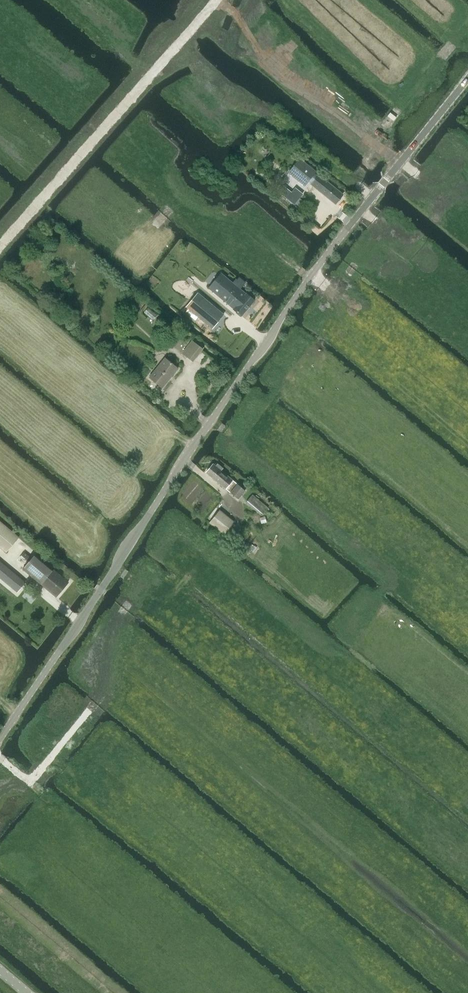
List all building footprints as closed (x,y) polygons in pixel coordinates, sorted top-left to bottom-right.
[(299,158),(288,173),(304,186),(309,180),(312,183),(318,175),(315,173),(316,171),(299,158)] [(312,183),(311,184),(335,204),(343,194),(318,175),(312,183)] [(246,293),(240,289),(245,283),(239,277),(234,283),(221,272),(208,287),(233,308),(233,309),(241,316),(254,300),(246,293)] [(197,292),(186,306),(201,319),(199,322),(202,324),(204,321),(212,328),(224,314),(197,292)] [(191,341),(181,354),(192,362),(201,349),(191,341)] [(150,378),(163,388),(179,368),(166,358),(150,378)] [(213,464),(206,472),(238,499),(245,490),(221,470),(222,468),(217,464),(215,466),(213,464)] [(261,515),(268,508),(252,495),(246,503),(261,515)] [(234,521),(220,509),(209,521),(224,534),(234,521)] [(19,537),(0,521),(0,547),(6,552),(19,537)] [(68,582),(35,554),(31,558),(24,552),(16,560),(24,567),(22,568),(55,596),(68,582)] [(17,592),(25,582),(0,562),(0,577),(17,592)]
